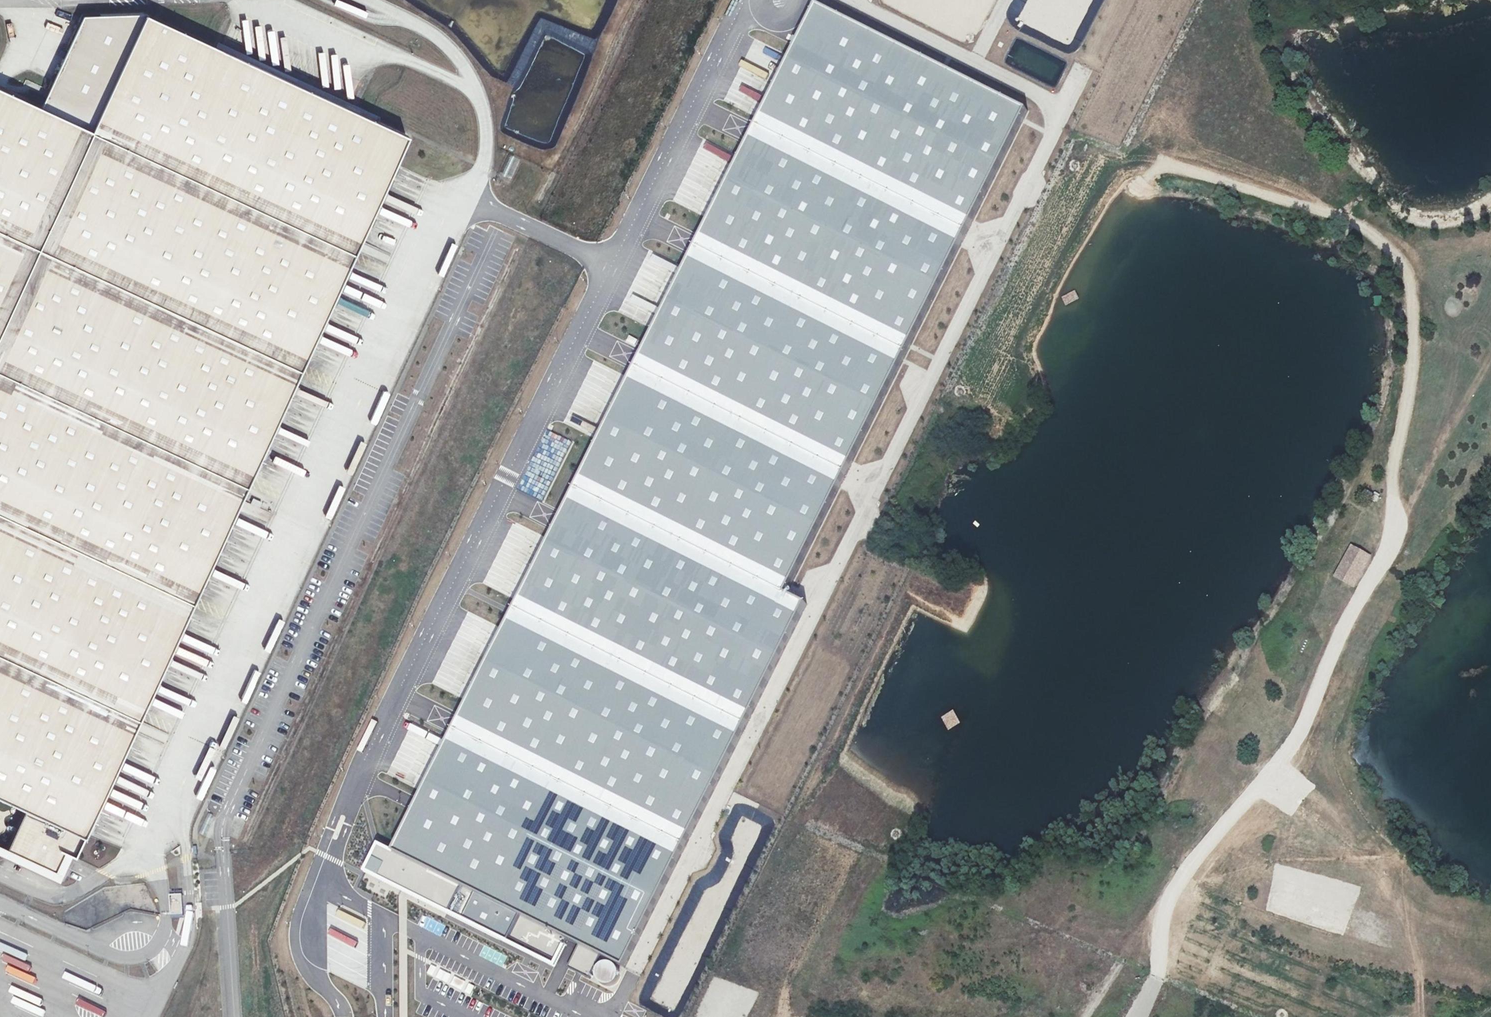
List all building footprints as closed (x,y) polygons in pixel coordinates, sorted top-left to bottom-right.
[(603,959),(628,971),(809,607),(788,597),(1030,113),(819,9),(398,855),(380,846),(366,875),(558,970),(571,943),(581,948),(571,969),(593,980),(603,959)] [(89,127),(0,86),(0,845),(53,870),(63,849),(72,854),(406,133),(143,11),(89,127)] [(1350,547),(1333,578),(1353,588),(1369,558),(1350,547)]
